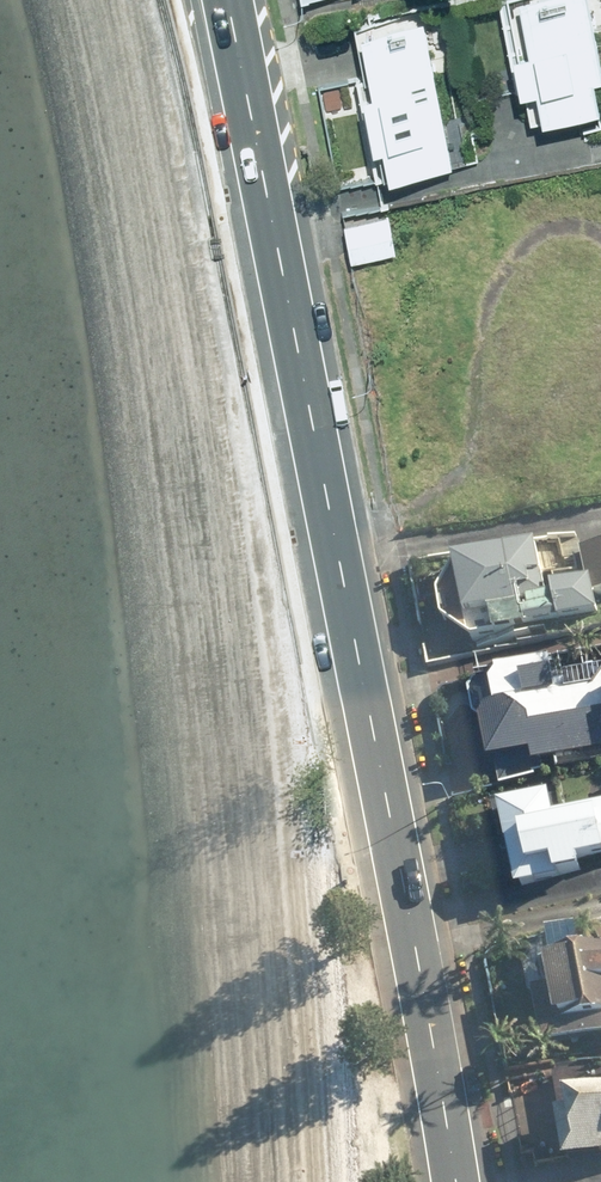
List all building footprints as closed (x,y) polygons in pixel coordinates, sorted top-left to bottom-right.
[(490,7),(509,99),(527,95),(534,127),(593,115),(586,85),(596,83),(579,0),(523,0),(490,7)] [(448,167),(418,28),(416,17),(343,33),(358,104),(351,106),(362,160),(371,158),(376,182),(448,167)] [(385,219),(340,226),(346,263),(391,256),(385,219)] [(447,568),(470,651),(593,617),(590,607),(600,604),(600,552),(573,560),(581,589),(544,599),(530,545),(447,568)] [(528,777),(600,759),(600,684),(552,695),(547,674),(463,693),(482,775),(526,765),(528,777)] [(549,824),(546,807),(490,818),(507,900),(577,886),(576,878),(600,873),(599,868),(600,867),(600,813),(549,824)] [(535,1058),(600,1042),(600,1038),(598,1027),(600,1026),(600,950),(530,968),(537,995),(520,1000),(535,1058)] [(544,1112),(555,1169),(600,1160),(600,1100),(544,1112)]
